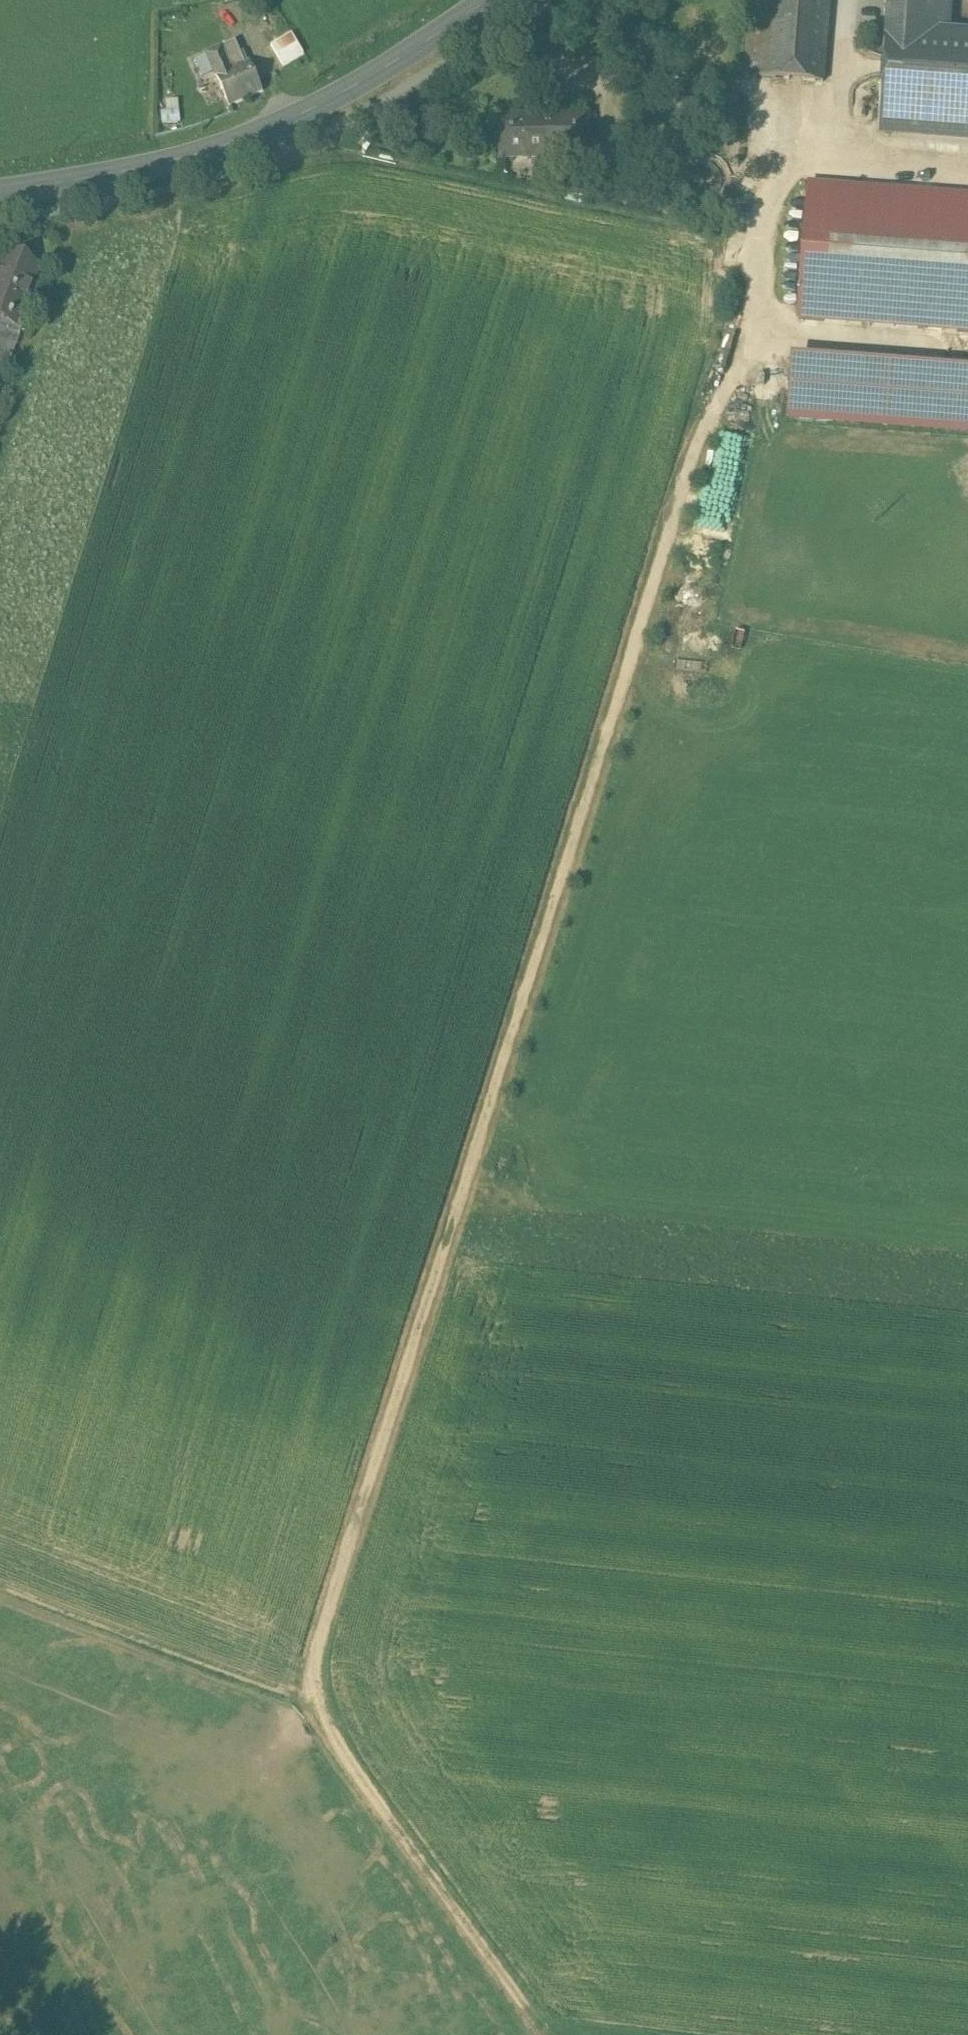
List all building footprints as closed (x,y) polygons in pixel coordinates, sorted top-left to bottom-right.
[(746,77),(765,79),(772,0),(752,0),(746,77)] [(765,79),(823,83),(830,0),(772,0),(765,79)] [(886,28),(888,28),(888,29),(904,30),(905,28),(911,29),(913,0),(889,0),(886,28)] [(911,29),(950,31),(952,0),(913,0),(911,29)] [(905,28),(904,30),(888,29),(888,28),(886,28),(879,123),(967,130),(967,33),(911,29),(905,28)] [(242,64),(231,41),(224,44),(235,68),(242,64)] [(242,64),(235,68),(224,44),(209,52),(232,101),(256,89),(244,64),(242,64)] [(262,86),(250,61),(244,64),(256,89),(262,86)] [(162,122),(180,120),(179,98),(161,99),(162,122)] [(580,114),(562,115),(500,117),(502,157),(563,155),(564,159),(567,162),(581,165),(581,163),(582,162),(582,161),(583,161),(583,160),(585,160),(586,160),(587,160),(588,161),(589,162),(589,163),(590,164),(588,124),(586,118),(585,117),(580,114)] [(581,163),(581,165),(581,166),(582,168),(584,169),(585,169),(587,169),(588,168),(589,166),(590,165),(590,164),(589,163),(589,162),(588,161),(587,160),(586,160),(585,160),(583,160),(583,161),(582,161),(582,162),(581,163)] [(791,322),(967,336),(967,196),(803,183),(791,322)] [(3,256),(0,265),(0,310),(17,317),(18,315),(36,269),(3,256)] [(0,310),(0,311),(0,329),(20,336),(27,319),(18,315),(17,317),(0,310)] [(0,329),(0,363),(8,366),(20,336),(0,329)] [(795,351),(791,414),(966,425),(967,425),(967,362),(795,351)]
